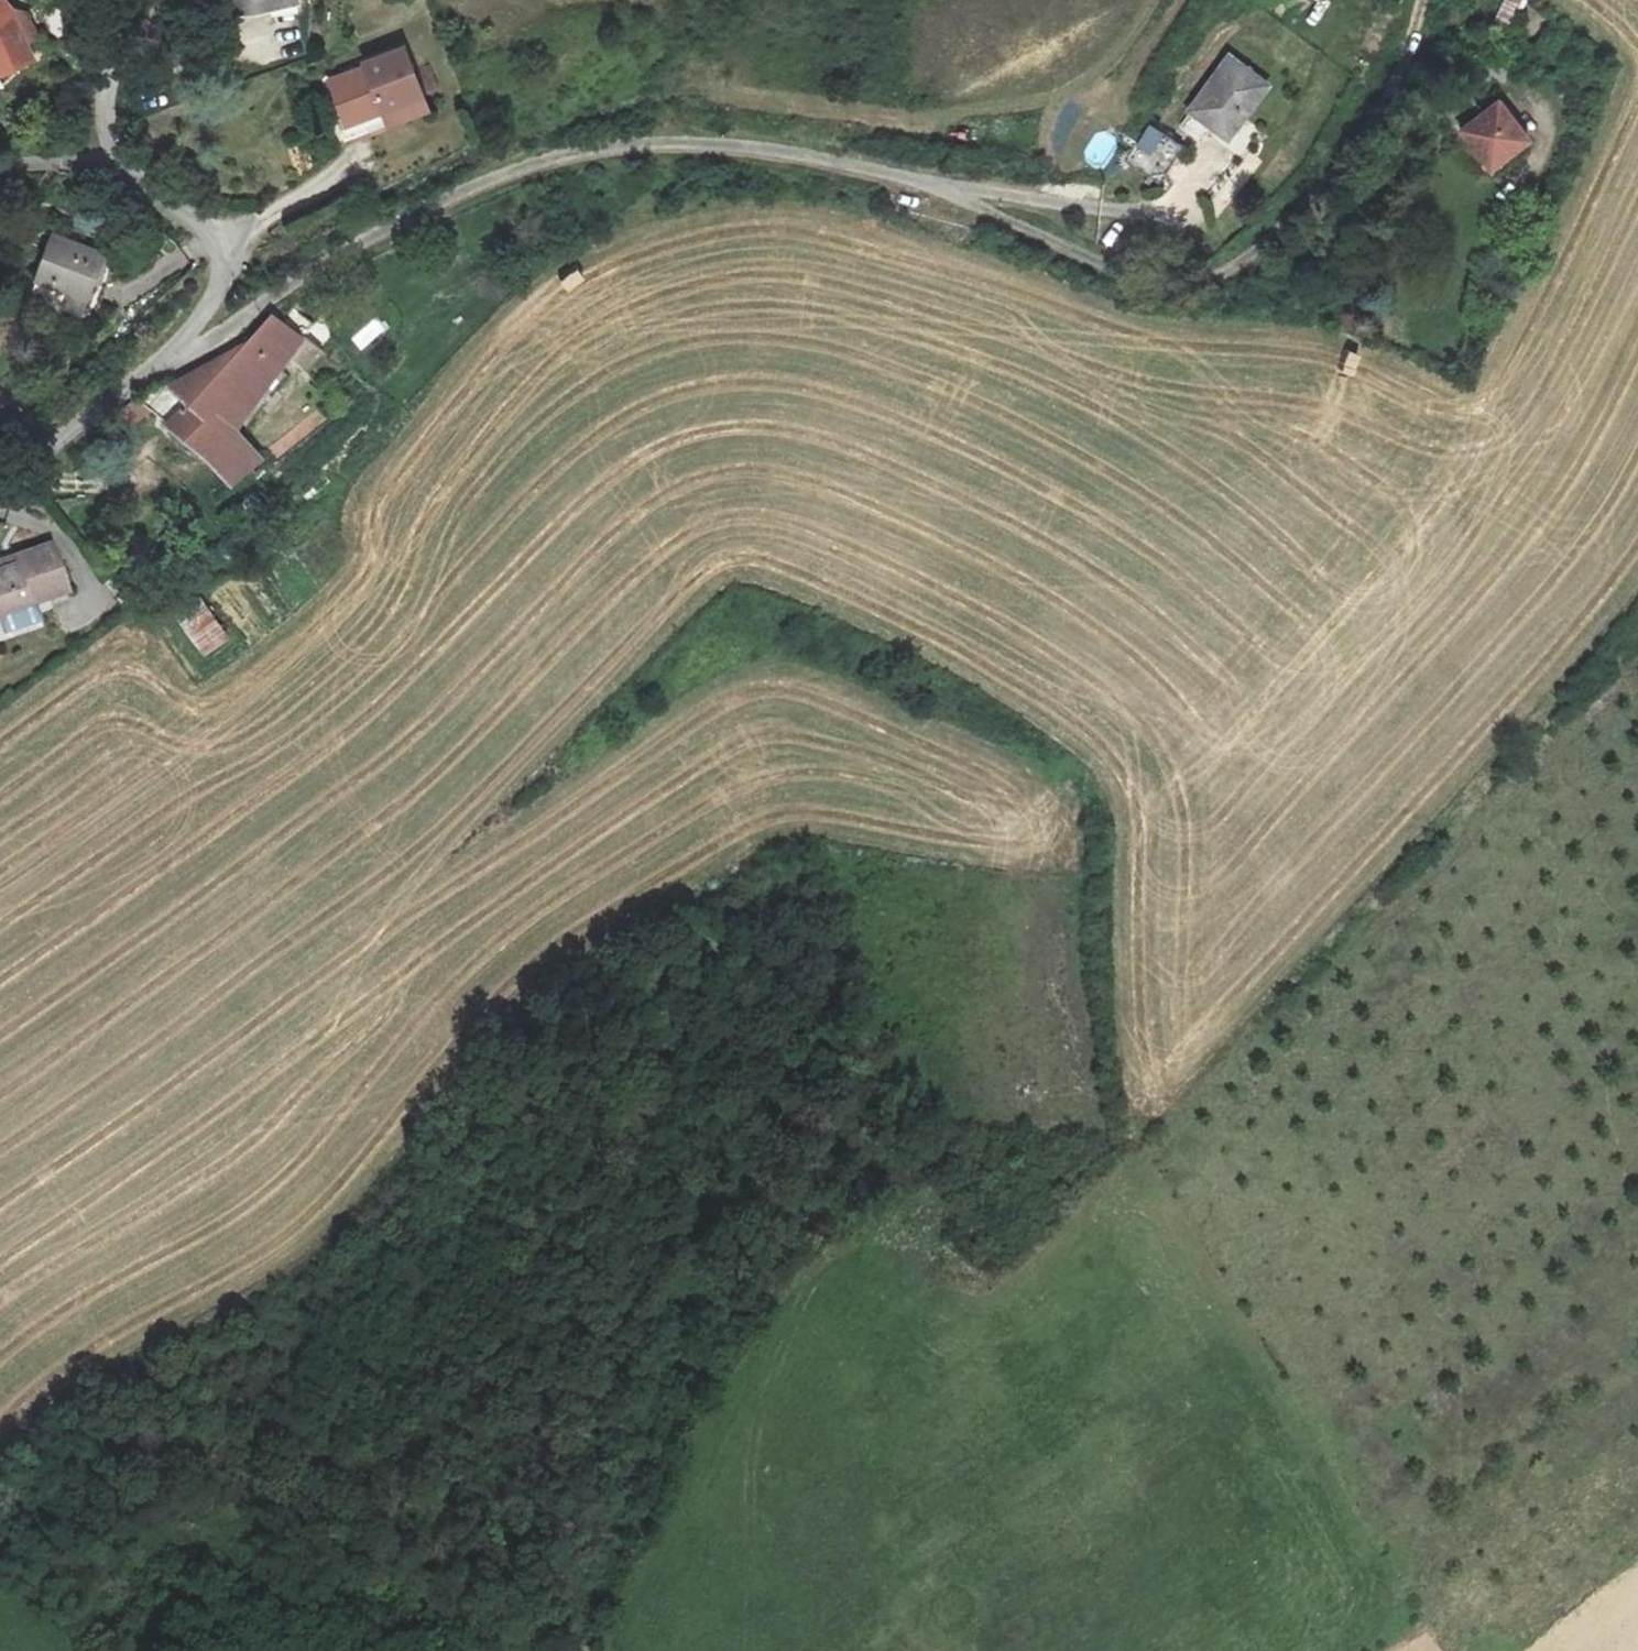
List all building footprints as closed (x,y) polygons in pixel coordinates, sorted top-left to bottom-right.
[(1,77),(36,61),(17,19),(11,13),(14,10),(5,0),(0,0),(0,75),(1,77)] [(295,6),(295,0),(233,0),(236,14),(295,6)] [(1495,22),(1515,30),(1526,0),(1504,0),(1495,22)] [(329,85),(349,137),(426,109),(405,51),(367,66),(369,70),(329,85)] [(1230,58),(1190,110),(1229,139),(1269,88),(1230,58)] [(1500,102),(1459,132),(1490,174),(1530,144),(1500,102)] [(1151,127),(1124,168),(1155,189),(1183,148),(1151,127)] [(1087,143),(1098,164),(1120,153),(1109,132),(1087,143)] [(10,152),(0,143),(0,161),(10,152)] [(32,285),(90,308),(109,259),(51,237),(32,285)] [(289,344),(263,313),(220,366),(241,382),(212,421),(239,442),(279,382),(291,391),(323,352),(304,330),(289,344)] [(365,345),(384,327),(376,319),(357,336),(365,345)] [(241,382),(220,366),(162,438),(216,478),(239,442),(212,421),(241,382)] [(285,452),(328,420),(321,410),(278,442),(285,452)] [(239,442),(216,478),(247,501),(271,468),(239,442)] [(0,568),(0,610),(68,590),(53,541),(15,553),(17,562),(0,568)] [(171,609),(203,655),(230,637),(198,590),(171,609)]
